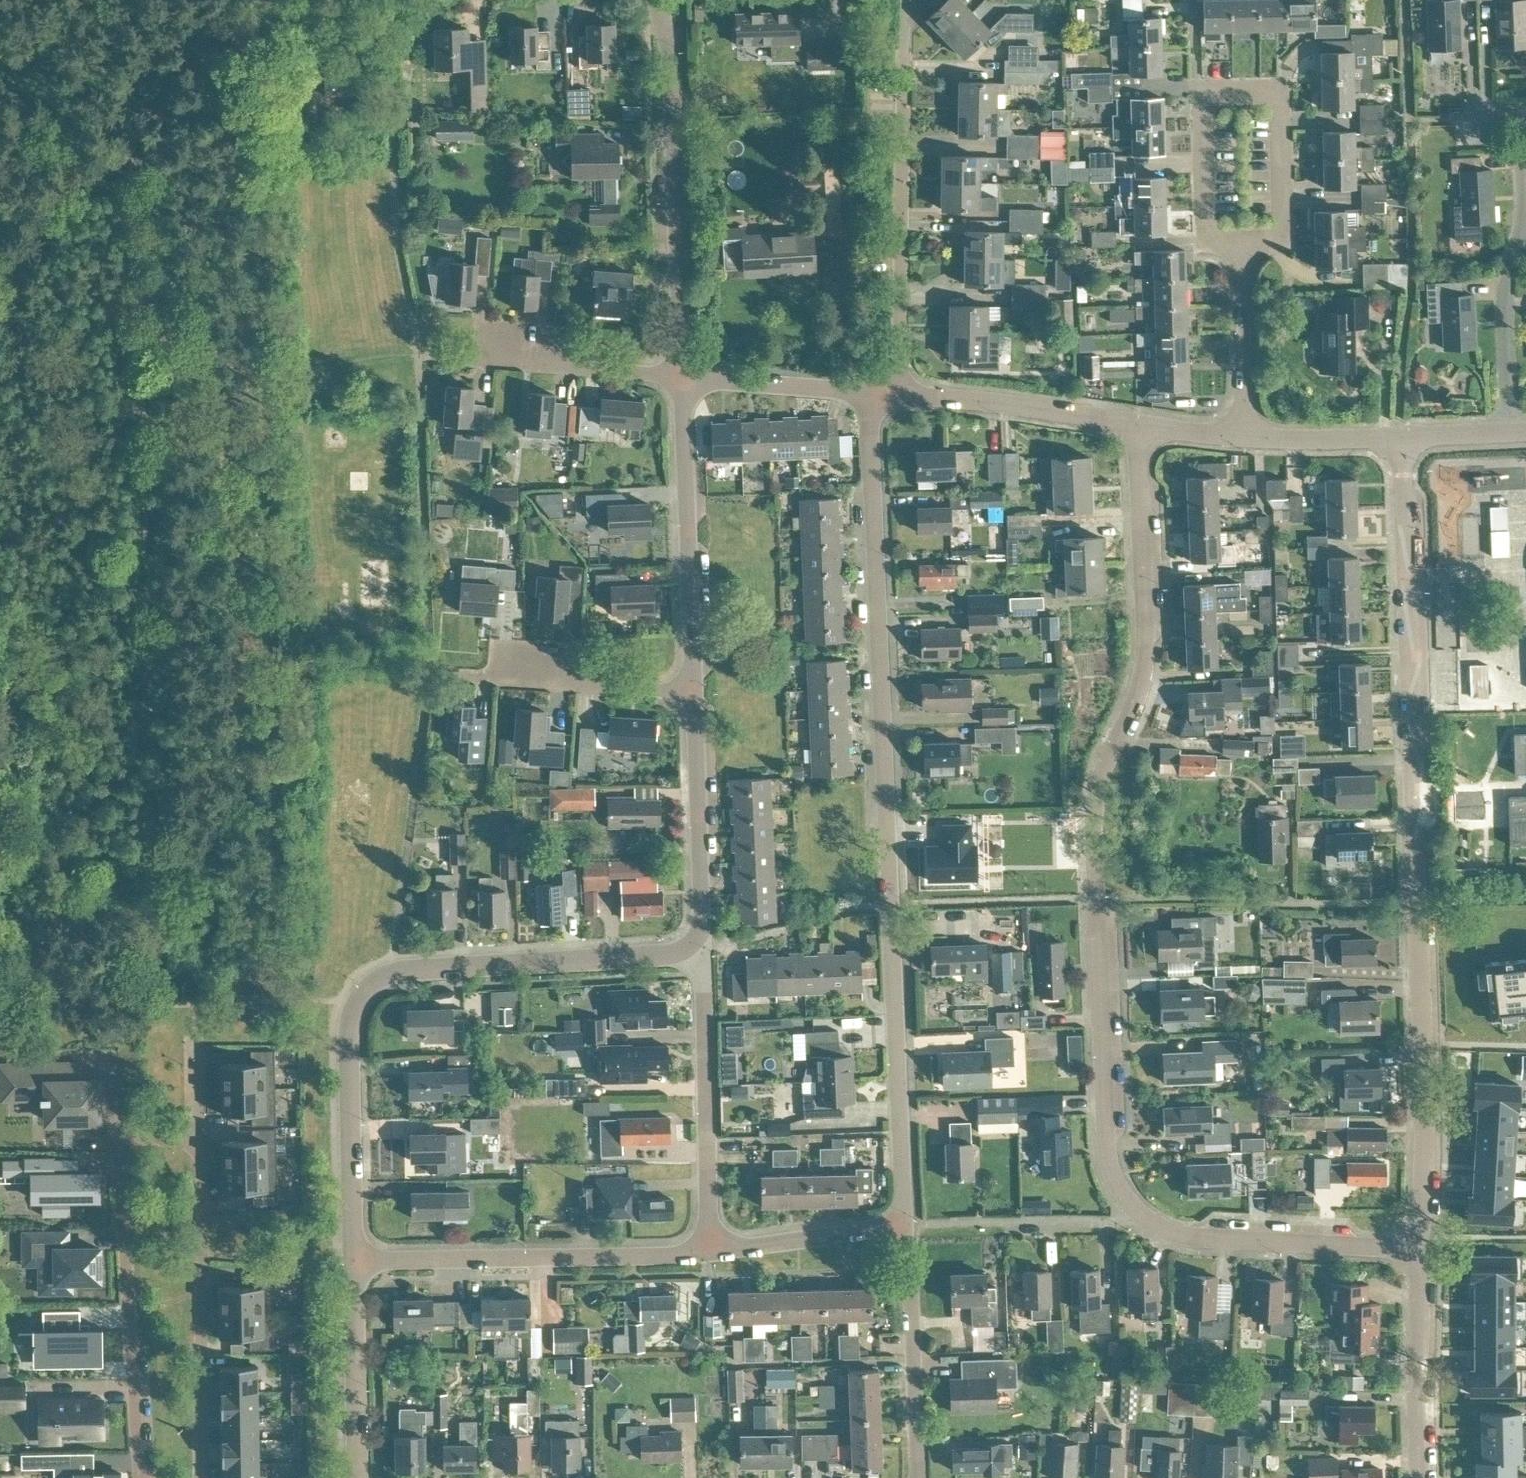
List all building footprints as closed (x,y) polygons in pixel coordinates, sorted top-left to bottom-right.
[(971,12),(961,1),(962,0),(937,0),(941,4),(926,19),(945,38),(971,12)] [(1142,18),(1142,0),(1122,0),(1122,19),(1128,19),(1128,34),(1110,35),(1110,47),(1160,45),(1159,18),(1142,18)] [(1204,31),(1231,30),(1231,0),(1203,0),(1204,31)] [(1231,30),(1259,30),(1258,0),(1231,0),(1231,30)] [(1259,30),(1286,29),(1285,0),(1258,0),(1259,30)] [(1286,29),(1314,29),(1314,24),(1313,0),(1285,0),(1286,29)] [(1460,49),(1458,0),(1426,0),(1427,50),(1460,49)] [(1525,46),(1525,0),(1509,0),(1494,1),(1496,47),(1525,46)] [(798,51),(797,4),(770,5),(771,14),(735,14),(736,44),(737,43),(777,42),(777,51),(798,51)] [(971,12),(945,38),(963,57),(982,38),(990,46),(1006,30),(1032,31),(1033,13),(1006,13),(989,30),(971,12)] [(613,27),(613,24),(586,25),(586,42),(578,42),(578,67),(596,67),(596,59),(614,59),(614,39),(614,27),(613,27)] [(1345,24),(1314,24),(1314,29),(1314,37),(1345,37),(1345,24)] [(536,36),(536,26),(509,27),(510,61),(536,61),(536,68),(549,68),(549,35),(536,36)] [(467,40),(466,28),(435,29),(436,53),(434,53),(434,65),(436,65),(436,68),(469,68),(470,111),(486,110),(484,39),(467,40)] [(1321,80),(1371,79),(1371,54),(1381,54),(1381,39),(1370,39),(1370,34),(1350,34),(1351,51),(1320,52),(1321,80)] [(829,71),(829,69),(848,69),(847,42),(805,43),(806,70),(810,70),(810,72),(829,71)] [(1160,45),(1110,47),(1110,59),(1129,58),(1129,74),(1161,73),(1160,45)] [(1004,59),(1004,71),(1061,71),(1061,60),(1004,59)] [(324,94),(357,94),(356,64),(323,64),(324,94)] [(401,78),(410,78),(409,68),(401,68),(401,78)] [(1071,87),(1087,87),(1111,86),(1111,72),(1070,73),(1071,87)] [(1371,79),(1321,80),(1321,108),(1353,107),(1352,91),(1371,91),(1371,79)] [(958,109),(995,109),(996,82),(959,81),(958,109)] [(1111,86),(1087,87),(1087,102),(1111,101),(1111,86)] [(589,120),(589,114),(590,114),(589,88),(566,88),(567,119),(589,120)] [(1112,126),(1162,125),(1162,97),(1130,98),(1115,98),(1116,115),(1112,115),(1112,126)] [(1359,119),(1383,119),(1383,104),(1359,104),(1359,119)] [(643,106),(624,105),(624,118),(643,118),(643,106)] [(1010,109),(995,109),(958,109),(958,134),(1007,135),(1006,146),(1064,147),(1064,131),(1040,130),(1040,134),(1014,134),(1009,127),(1010,109)] [(1383,119),(1359,119),(1359,134),(1383,133),(1383,119)] [(436,140),(472,139),(472,120),(436,120),(436,140)] [(1162,125),(1112,126),(1112,138),(1131,138),(1132,154),(1163,153),(1162,125)] [(1322,160),(1373,159),(1372,147),(1354,147),(1353,131),(1322,132),(1322,160)] [(602,144),(602,133),(555,134),(556,148),(571,148),(571,176),(603,175),(604,204),(589,205),(590,224),(619,224),(619,204),(615,204),(615,175),(618,175),(617,143),(602,144)] [(1064,163),(1064,147),(1006,146),(1006,158),(1040,159),(1039,163),(1064,163)] [(1089,167),(1113,166),(1113,151),(1089,152),(1089,167)] [(941,183),(978,183),(978,168),(996,169),(996,157),(942,156),(941,183)] [(1480,170),(1479,156),(1450,158),(1451,172),(1459,172),(1460,205),(1452,205),(1455,241),(1481,239),(1480,222),(1494,221),(1491,169),(1480,170)] [(1373,159),(1322,160),(1323,187),(1354,187),(1354,171),(1373,170),(1373,159)] [(831,163),(831,162),(816,163),(812,164),(812,172),(798,173),(799,190),(813,190),(815,227),(836,226),(836,225),(841,224),(837,162),(831,163)] [(1089,168),(1089,182),(1114,181),(1113,166),(1089,167),(1089,168)] [(1069,183),(1089,182),(1089,168),(1068,169),(1069,183)] [(1114,206),(1165,204),(1164,177),(1134,178),(1133,175),(1118,176),(1119,194),(1114,194),(1114,206)] [(978,196),(978,183),(941,183),(941,208),(978,209),(995,209),(995,197),(978,196)] [(1360,199),(1385,198),(1384,184),(1360,184),(1360,199)] [(1385,198),(1360,199),(1361,213),(1385,213),(1385,198)] [(1165,204),(1114,206),(1114,218),(1120,218),(1120,234),(1165,232),(1165,204)] [(1009,221),(1042,221),(1042,208),(1009,208),(1009,221)] [(1314,239),(1364,238),(1364,226),(1356,226),(1356,209),(1343,209),(1344,211),(1313,211),(1314,239)] [(443,218),(442,230),(451,230),(452,219),(443,218)] [(1042,232),(1042,221),(1009,221),(1009,231),(964,231),(964,257),(1002,258),(1002,243),(1016,243),(1016,232),(1042,232)] [(519,237),(520,223),(501,222),(500,236),(519,237)] [(744,240),(743,228),(722,229),(724,266),(744,264),(745,270),(771,269),(771,274),(795,273),(795,267),(813,266),(811,236),(744,240)] [(1091,247),(1115,246),(1115,231),(1091,231),(1091,247)] [(446,295),(445,300),(473,302),(475,274),(488,275),(491,238),(477,236),(475,264),(448,262),(447,273),(430,272),(433,294),(446,295)] [(1364,238),(1314,239),(1314,267),(1356,266),(1356,250),(1364,250),(1364,238)] [(1153,278),(1185,277),(1184,250),(1133,251),(1134,263),(1153,263),(1153,278)] [(549,280),(551,260),(514,257),(510,305),(536,308),(538,279),(549,280)] [(1001,271),(1002,258),(964,257),(964,284),(1001,284),(1007,284),(1007,279),(1012,279),(1012,272),(1001,271)] [(1072,286),(1073,259),(1059,259),(1058,286),(1072,286)] [(1362,288),(1387,288),(1386,263),(1362,264),(1362,288)] [(631,287),(632,273),(593,270),(591,297),(595,297),(594,312),(595,312),(595,317),(619,319),(619,314),(622,314),(624,286),(631,287)] [(1153,290),(1154,305),(1154,306),(1185,305),(1185,277),(1153,278),(1134,278),(1135,291),(1153,290)] [(1461,295),(1461,288),(1461,281),(1425,283),(1427,322),(1441,321),(1442,348),(1475,346),(1473,295),(1461,295)] [(1045,296),(1045,284),(1011,284),(1011,295),(1045,296)] [(1045,308),(1045,296),(1011,295),(1011,307),(1045,308)] [(1318,372),(1356,372),(1355,328),(1368,327),(1367,295),(1336,295),(1336,311),(1317,312),(1317,352),(1310,360),(1318,368),(1318,372)] [(1056,332),(1072,331),(1071,299),(1054,299),(1056,332)] [(949,332),(998,332),(999,306),(949,305),(949,332)] [(1186,332),(1185,305),(1154,306),(1154,305),(1153,305),(1135,306),(1135,318),(1154,317),(1154,332),(1155,333),(1186,332)] [(1135,308),(1109,308),(1109,321),(1134,321),(1135,308)] [(998,369),(998,332),(949,332),(949,358),(961,358),(961,368),(998,369)] [(1187,359),(1186,332),(1155,333),(1154,332),(1136,333),(1136,345),(1144,345),(1144,360),(1187,359)] [(1084,378),(1098,377),(1098,355),(1083,355),(1084,378)] [(1188,387),(1187,359),(1144,360),(1137,360),(1137,373),(1156,372),(1156,387),(1150,387),(1150,388),(1142,396),(1141,397),(1150,400),(1159,401),(1168,398),(1175,393),(1171,388),(1188,387)] [(1413,370),(1414,379),(1417,382),(1423,381),(1425,378),(1425,369),(1421,366),(1417,366),(1413,370)] [(482,434),(485,404),(472,403),(473,388),(446,386),(443,423),(461,424),(460,432),(455,431),(453,458),(481,461),(484,434),(482,434)] [(563,435),(566,403),(553,401),(554,394),(527,392),(524,436),(550,438),(551,434),(563,435)] [(599,424),(614,425),(614,432),(619,435),(628,436),(628,438),(639,439),(640,427),(642,401),(601,398),(600,407),(580,405),(578,434),(598,436),(599,424)] [(796,420),(798,457),(812,456),(811,453),(814,453),(814,464),(828,463),(840,462),(838,434),(826,435),(825,415),(810,416),(810,419),(796,420)] [(798,457),(796,420),(796,416),(782,417),(782,420),(768,421),(770,458),(786,457),(785,454),(797,454),(797,457),(798,457)] [(770,458),(768,421),(768,418),(754,418),(754,422),(740,422),(742,459),(757,458),(757,456),(769,455),(769,458),(770,458)] [(740,422),(740,419),(725,420),(725,423),(710,424),(712,460),(729,460),(729,465),(741,464),(740,459),(742,459),(740,422)] [(952,451),(952,450),(915,451),(916,477),(918,477),(938,477),(953,476),(952,469),(972,468),(972,450),(952,451)] [(988,481),(1002,481),(1001,452),(987,453),(988,481)] [(1001,452),(1002,481),(1005,481),(1006,486),(1017,486),(1017,452),(1001,452)] [(1053,484),(1090,483),(1089,456),(1040,458),(1041,470),(1052,470),(1053,484)] [(1187,505),(1217,504),(1215,477),(1225,477),(1225,462),(1197,463),(1197,477),(1186,478),(1187,505)] [(1254,474),(1254,466),(1248,467),(1248,474),(1243,475),(1243,488),(1255,488),(1255,474),(1254,474)] [(784,487),(798,486),(798,476),(783,477),(784,487)] [(938,477),(918,477),(918,486),(938,486),(938,477)] [(1265,498),(1285,497),(1284,478),(1265,479),(1265,498)] [(1325,507),(1355,506),(1354,478),(1324,479),(1325,507)] [(1090,483),(1053,484),(1053,501),(1045,501),(1046,513),(1055,513),(1055,511),(1091,509),(1090,483)] [(517,511),(516,486),(488,487),(488,512),(517,511)] [(565,491),(535,491),(535,499),(548,515),(566,514),(565,491)] [(1002,521),(1001,491),(969,492),(969,493),(949,494),(949,507),(917,508),(917,532),(950,531),(949,522),(966,521),(965,508),(970,506),(970,507),(987,507),(987,521),(1002,521)] [(633,504),(621,492),(585,494),(586,516),(608,515),(608,531),(624,531),(624,538),(649,537),(648,503),(633,504)] [(1290,508),(1301,508),(1301,495),(1289,495),(1289,497),(1290,508)] [(1285,497),(1265,498),(1270,506),(1272,509),(1290,508),(1289,497),(1285,497)] [(803,528),(841,526),(840,513),(837,513),(836,498),(799,499),(800,516),(803,516),(803,528)] [(1188,533),(1218,531),(1217,504),(1187,505),(1188,533)] [(1355,506),(1325,507),(1326,535),(1356,534),(1355,506)] [(1301,508),(1290,508),(1290,521),(1302,521),(1301,508)] [(1007,526),(1040,525),(1040,513),(1006,514),(1007,526)] [(1256,528),(1268,528),(1267,515),(1256,515),(1256,528)] [(504,533),(520,533),(520,518),(504,518),(504,533)] [(1040,525),(1007,526),(1007,538),(1041,537),(1040,525)] [(805,556),(842,554),(841,541),(838,541),(837,527),(841,527),(841,526),(803,528),(800,528),(801,544),(804,544),(805,556)] [(1268,528),(1256,528),(1256,542),(1268,542),(1268,528)] [(1490,531),(1491,556),(1509,555),(1508,530),(1490,531)] [(1218,531),(1188,533),(1189,560),(1218,559),(1219,564),(1234,564),(1233,544),(1218,545),(1218,531)] [(1307,547),(1326,546),(1326,535),(1306,535),(1307,547)] [(1064,565),(1101,563),(1100,537),(1063,538),(1054,539),(1054,550),(1064,550),(1064,565)] [(1326,546),(1307,547),(1307,558),(1326,558),(1326,546)] [(806,584),(843,583),(843,569),(839,570),(839,556),(842,556),(842,554),(805,556),(802,556),(802,573),(805,573),(806,584)] [(1327,586),(1357,585),(1356,557),(1326,558),(1327,586)] [(1101,563),(1064,565),(1065,583),(1055,583),(1055,596),(1067,595),(1067,591),(1103,590),(1101,563)] [(956,564),(955,564),(918,565),(919,584),(925,584),(925,589),(956,588),(956,576),(968,576),(967,564),(956,564)] [(580,589),(581,566),(559,565),(558,577),(537,576),(536,594),(540,594),(539,617),(565,619),(567,588),(580,589)] [(513,590),(514,569),(484,567),(483,583),(461,581),(459,611),(495,614),(496,588),(513,590)] [(1243,584),(1270,583),(1270,568),(1243,569),(1243,584)] [(637,585),(624,573),(595,574),(596,596),(611,595),(612,612),(615,612),(615,614),(617,617),(620,619),(630,618),(632,616),(634,613),(634,611),(653,610),(651,584),(637,585)] [(1275,587),(1286,587),(1286,574),(1274,574),(1275,587)] [(807,613),(844,611),(844,598),(841,598),(840,584),(843,584),(843,583),(806,584),(803,584),(804,601),(807,601),(807,613)] [(1184,613),(1214,611),(1245,610),(1244,597),(1239,597),(1238,583),(1182,585),(1184,613)] [(1357,612),(1357,585),(1327,586),(1328,613),(1357,612)] [(1286,587),(1275,587),(1275,600),(1287,600),(1286,587)] [(1002,593),(967,594),(968,614),(1003,613),(1002,593)] [(1258,609),(1270,609),(1269,595),(1258,596),(1258,609)] [(1010,610),(1043,608),(1042,596),(1009,597),(1010,610)] [(1270,609),(1258,609),(1259,622),(1270,622),(1270,609)] [(844,611),(807,613),(804,613),(805,630),(808,630),(808,642),(846,641),(845,626),(842,626),(841,613),(844,612),(844,611)] [(1185,640),(1215,639),(1214,611),(1184,613),(1185,640)] [(1357,612),(1328,613),(1329,641),(1358,640),(1357,612)] [(968,631),(996,631),(995,615),(967,616),(968,631)] [(1058,615),(1040,616),(1041,629),(1059,628),(1058,615)] [(921,659),(960,658),(959,628),(920,629),(921,659)] [(1215,639),(1185,640),(1186,668),(1216,667),(1215,639)] [(1277,654),(1297,653),(1297,644),(1277,644),(1277,654)] [(1261,664),(1252,665),(1252,677),(1268,676),(1272,676),(1272,650),(1260,650),(1261,664)] [(1297,653),(1277,654),(1277,666),(1298,665),(1297,653)] [(811,689),(848,687),(847,674),(844,674),(843,659),(807,661),(807,678),(810,678),(811,689)] [(1338,691),(1368,690),(1367,663),(1337,663),(1338,691)] [(1469,665),(1469,682),(1487,681),(1487,664),(1469,665)] [(1185,716),(1178,736),(1205,735),(1204,729),(1222,728),(1222,716),(1222,709),(1237,708),(1237,705),(1241,705),(1240,692),(1269,690),(1268,676),(1252,677),(1240,678),(1220,678),(1220,690),(1187,692),(1189,716),(1188,716),(1186,716),(1185,716)] [(970,710),(969,678),(937,679),(937,683),(921,683),(922,707),(948,707),(948,711),(970,710)] [(1278,693),(1290,693),(1289,679),(1277,680),(1278,693)] [(812,717),(849,716),(848,703),(845,703),(845,689),(848,689),(848,687),(811,689),(808,689),(809,706),(811,706),(812,717)] [(1339,719),(1369,718),(1368,690),(1338,691),(1330,692),(1330,719),(1339,719)] [(1290,693),(1278,693),(1278,706),(1290,706),(1290,693)] [(484,761),(487,717),(473,716),(474,705),(448,704),(445,735),(459,736),(458,760),(484,761)] [(1007,709),(1007,707),(981,708),(981,724),(1007,723),(1016,721),(1016,709),(1007,709)] [(548,743),(541,743),(544,710),(517,709),(515,743),(532,744),(530,761),(559,763),(561,742),(548,741),(548,743)] [(654,750),(656,718),(609,715),(608,731),(596,730),(596,729),(579,727),(576,768),(594,770),(596,746),(654,750)] [(813,746),(850,744),(850,731),(847,731),(846,717),(849,717),(849,716),(812,717),(809,718),(810,734),(813,734),(813,746)] [(1369,718),(1339,719),(1340,746),(1370,745),(1369,718)] [(974,742),(1001,741),(1000,727),(974,728),(974,742)] [(1513,733),(1514,773),(1525,772),(1525,733),(1513,733)] [(1291,748),(1291,734),(1279,735),(1279,749),(1291,748)] [(500,757),(513,759),(514,747),(513,747),(514,737),(503,735),(500,757)] [(1252,756),(1253,740),(1222,738),(1221,754),(1252,756)] [(958,775),(958,764),(971,764),(970,743),(957,743),(957,742),(923,743),(924,765),(925,776),(958,775)] [(1266,754),(1267,742),(1257,742),(1257,754),(1266,754)] [(850,744),(813,746),(810,746),(811,763),(814,763),(815,775),(852,774),(851,759),(848,759),(847,746),(851,745),(850,744)] [(1297,771),(1296,757),(1272,758),(1272,771),(1297,771)] [(1219,790),(1219,759),(1168,759),(1168,790),(1184,790),(1184,793),(1200,793),(1200,790),(1219,790)] [(788,777),(802,776),(802,765),(788,766),(788,777)] [(1297,784),(1318,783),(1318,767),(1297,768),(1297,784)] [(567,785),(568,770),(550,769),(549,783),(567,785)] [(1372,803),(1371,775),(1333,777),(1333,778),(1322,778),(1322,795),(1334,794),(1334,805),(1372,803)] [(733,807),(770,806),(769,790),(766,790),(766,778),(729,779),(729,794),(733,794),(733,807)] [(657,799),(657,787),(634,787),(634,797),(608,797),(608,827),(635,827),(635,824),(659,824),(658,799),(657,799)] [(550,809),(594,808),(594,788),(549,788),(550,809)] [(1507,796),(1509,845),(1525,844),(1525,796),(1507,796)] [(1258,860),(1282,859),(1281,834),(1285,834),(1284,803),(1257,804),(1258,819),(1257,819),(1258,860)] [(734,836),(771,834),(771,818),(768,819),(767,807),(770,807),(770,806),(733,807),(730,808),(731,822),(734,822),(734,836)] [(1297,836),(1321,835),(1321,818),(1296,819),(1297,836)] [(944,846),(927,846),(928,880),(976,879),(975,845),(970,845),(969,825),(943,825),(944,846)] [(1325,865),(1348,865),(1347,856),(1370,856),(1369,832),(1334,833),(1324,834),(1325,865)] [(450,863),(465,863),(464,833),(449,833),(450,863)] [(736,864),(773,862),(772,847),(769,847),(769,835),(771,835),(771,834),(734,836),(731,836),(732,850),(735,850),(736,864)] [(500,878),(515,877),(514,848),(499,849),(500,878)] [(584,890),(608,889),(607,860),(583,861),(584,890)] [(737,892),(774,891),(773,875),(770,875),(770,864),(773,864),(773,862),(736,864),(732,864),(733,879),(736,879),(737,892)] [(538,921),(564,920),(563,894),(574,894),(573,869),(551,871),(552,883),(536,884),(538,921)] [(453,873),(417,874),(418,890),(428,890),(429,924),(429,925),(430,925),(430,924),(454,924),(454,925),(455,925),(455,924),(454,888),(453,873)] [(491,891),(491,876),(478,876),(479,891),(478,891),(479,924),(505,923),(504,890),(491,891)] [(636,879),(620,880),(621,891),(622,918),(640,917),(640,913),(661,913),(661,890),(657,890),(656,879),(636,879)] [(774,891),(737,892),(734,893),(734,907),(738,907),(738,922),(775,920),(774,904),(772,904),(771,892),(774,892),(774,891)] [(1152,934),(1153,947),(1157,947),(1158,959),(1192,958),(1192,968),(1214,968),(1212,916),(1170,918),(1170,930),(1157,930),(1157,934),(1152,934)] [(1348,938),(1347,932),(1322,933),(1323,954),(1324,954),(1324,964),(1340,964),(1373,963),(1372,937),(1348,938)] [(1039,997),(1063,995),(1061,941),(1037,943),(1039,997)] [(986,980),(984,944),(930,946),(931,972),(965,971),(965,981),(986,980)] [(831,951),(832,991),(848,991),(848,987),(861,987),(861,983),(876,983),(875,966),(874,967),(874,960),(860,961),(860,950),(845,950),(845,954),(831,954),(831,951)] [(832,991),(831,951),(817,952),(817,955),(803,955),(803,952),(802,952),(804,992),(820,992),(820,988),(831,988),(832,991)] [(1011,951),(991,952),(992,988),(1012,987),(1011,951)] [(803,992),(804,992),(802,952),(788,953),(789,956),(775,956),(775,953),(774,953),(775,993),(792,993),(791,990),(803,989),(803,992)] [(775,993),(774,953),(760,954),(760,957),(745,958),(746,972),(731,972),(732,1000),(747,1000),(747,995),(763,994),(763,991),(775,990),(775,993)] [(1486,963),(1493,1018),(1525,1014),(1525,958),(1486,963)] [(1311,977),(1312,960),(1283,960),(1282,976),(1311,977)] [(1213,987),(1236,986),(1236,974),(1212,975),(1213,987)] [(1304,1003),(1305,978),(1261,977),(1262,1002),(1304,1003)] [(646,988),(608,990),(610,1030),(628,1029),(628,1027),(666,1025),(665,1000),(646,1001),(646,988)] [(1201,996),(1201,988),(1159,990),(1160,1020),(1162,1020),(1162,1026),(1166,1029),(1176,1029),(1179,1026),(1179,1019),(1202,1018),(1202,1014),(1213,1013),(1213,995),(1201,996)] [(1350,1000),(1350,988),(1319,989),(1320,1001),(1338,1001),(1339,1031),(1376,1030),(1375,999),(1350,1000)] [(452,1008),(452,1006),(406,1007),(406,1036),(424,1035),(424,1040),(453,1039),(452,1030),(464,1030),(463,1008),(452,1008)] [(496,1024),(512,1024),(512,1007),(495,1007),(496,1024)] [(1032,1014),(1032,1009),(1020,1009),(1020,1028),(1044,1028),(1044,1014),(1032,1014)] [(583,1043),(606,1041),(605,1017),(583,1018),(584,1034),(582,1034),(583,1043)] [(727,1045),(744,1045),(743,1029),(743,1024),(726,1025),(727,1045)] [(815,1081),(852,1079),(851,1056),(850,1056),(850,1051),(842,1043),(838,1043),(837,1030),(791,1032),(792,1059),(805,1058),(805,1067),(802,1081),(815,1081)] [(943,1085),(990,1083),(989,1066),(1013,1065),(1012,1036),(984,1038),(985,1052),(941,1053),(943,1085)] [(1163,1082),(1213,1080),(1212,1061),(1235,1060),(1235,1041),(1207,1042),(1207,1051),(1162,1053),(1163,1082)] [(630,1046),(630,1044),(596,1045),(597,1082),(645,1081),(645,1068),(667,1067),(666,1045),(630,1046)] [(221,1064),(221,1088),(221,1089),(275,1088),(274,1052),(250,1052),(250,1064),(221,1064)] [(468,1092),(467,1069),(477,1069),(477,1054),(446,1054),(447,1070),(408,1071),(409,1097),(441,1097),(441,1090),(448,1090),(448,1092),(468,1092)] [(1065,1072),(1082,1071),(1082,1057),(1064,1058),(1065,1072)] [(1337,1109),(1357,1108),(1357,1097),(1364,1097),(1379,1097),(1378,1068),(1343,1069),(1342,1058),(1319,1059),(1321,1083),(1337,1082),(1337,1109)] [(86,1121),(86,1124),(99,1124),(99,1104),(96,1105),(95,1082),(77,1082),(77,1065),(35,1066),(36,1097),(41,1097),(41,1101),(43,1101),(43,1117),(48,1117),(48,1122),(86,1121)] [(21,1098),(20,1066),(0,1066),(0,1098),(21,1098)] [(722,1082),(736,1082),(736,1070),(722,1070),(722,1082)] [(586,1079),(559,1079),(559,1097),(586,1097),(586,1079)] [(843,1102),(853,1102),(852,1079),(815,1081),(802,1081),(800,1081),(801,1093),(802,1093),(803,1118),(843,1116),(843,1102)] [(1476,1080),(1475,1104),(1479,1105),(1517,1107),(1518,1107),(1519,1083),(1476,1080)] [(275,1088),(221,1089),(222,1113),(251,1113),(252,1124),(275,1124),(275,1088)] [(1016,1097),(976,1098),(977,1124),(978,1124),(1016,1123),(1016,1097)] [(1039,1097),(1017,1098),(1017,1117),(1033,1116),(1040,1116),(1040,1110),(1039,1097)] [(609,1113),(608,1100),(583,1101),(583,1113),(609,1113)] [(1289,1116),(1290,1102),(1268,1101),(1267,1115),(1289,1116)] [(1208,1123),(1207,1105),(1164,1107),(1165,1133),(1203,1132),(1203,1142),(1194,1143),(1195,1152),(1230,1150),(1229,1123),(1208,1123)] [(1479,1105),(1477,1127),(1516,1130),(1517,1107),(1479,1105)] [(1058,1115),(1028,1117),(1028,1133),(1041,1132),(1041,1147),(1038,1147),(1035,1151),(1035,1159),(1039,1162),(1042,1162),(1043,1175),(1067,1174),(1066,1147),(1070,1147),(1069,1130),(1059,1131),(1058,1115)] [(1324,1128),(1324,1115),(1291,1115),(1291,1128),(1324,1128)] [(470,1132),(499,1132),(499,1117),(470,1118),(470,1132)] [(600,1156),(622,1155),(621,1143),(669,1141),(668,1117),(599,1119),(600,1156)] [(767,1135),(790,1134),(789,1121),(767,1122),(767,1135)] [(970,1142),(970,1122),(949,1122),(949,1143),(945,1143),(946,1178),(972,1177),(971,1142),(970,1142)] [(1477,1127),(1476,1150),(1515,1152),(1516,1130),(1477,1127)] [(1383,1128),(1346,1128),(1327,1128),(1327,1143),(1346,1143),(1346,1150),(1363,1151),(1363,1147),(1383,1148),(1383,1128)] [(222,1142),(223,1165),(223,1166),(253,1165),(276,1165),(276,1129),(252,1129),(252,1141),(222,1142)] [(444,1133),(410,1134),(410,1160),(429,1159),(429,1171),(461,1171),(461,1150),(465,1150),(464,1133),(444,1133)] [(820,1164),(831,1163),(831,1147),(819,1147),(820,1164)] [(842,1147),(831,1147),(831,1163),(842,1163),(842,1147)] [(783,1148),(772,1148),(772,1164),(784,1164),(783,1148)] [(795,1148),(783,1148),(784,1164),(795,1164),(795,1148)] [(1252,1179),(1265,1178),(1264,1150),(1251,1150),(1252,1179)] [(1476,1150),(1475,1173),(1514,1175),(1515,1152),(1476,1150)] [(11,1174),(40,1174),(40,1197),(49,1197),(49,1215),(72,1215),(72,1197),(101,1197),(101,1175),(82,1175),(82,1159),(58,1159),(58,1156),(29,1156),(29,1159),(11,1159),(11,1174)] [(1345,1162),(1328,1162),(1328,1157),(1312,1157),(1312,1186),(1327,1186),(1327,1181),(1345,1181),(1345,1182),(1383,1183),(1383,1162),(1345,1162)] [(1187,1196),(1229,1195),(1228,1163),(1186,1164),(1187,1196)] [(276,1165),(253,1165),(223,1166),(223,1191),(253,1190),(253,1201),(277,1201),(276,1165)] [(855,1167),(855,1173),(831,1174),(832,1204),(856,1203),(856,1192),(873,1192),(873,1167),(855,1167)] [(1475,1173),(1473,1196),(1512,1198),(1514,1175),(1475,1173)] [(784,1205),(808,1204),(807,1174),(783,1175),(784,1205)] [(808,1204),(832,1204),(831,1174),(807,1174),(808,1204)] [(760,1205),(784,1205),(783,1175),(759,1176),(760,1205)] [(629,1205),(628,1177),(595,1178),(596,1215),(629,1213),(629,1220),(672,1218),(671,1198),(639,1199),(639,1205),(629,1205)] [(578,1209),(594,1208),(593,1186),(578,1186),(578,1209)] [(444,1217),(444,1221),(465,1221),(465,1216),(469,1216),(468,1190),(411,1192),(411,1217),(444,1217)] [(1469,1195),(1468,1219),(1511,1222),(1513,1198),(1469,1195)] [(22,1245),(38,1245),(39,1293),(71,1292),(71,1282),(99,1281),(98,1248),(67,1249),(67,1228),(22,1230),(22,1245)] [(1468,1252),(1468,1277),(1511,1278),(1511,1253),(1468,1252)] [(1156,1319),(1156,1305),(1155,1267),(1127,1268),(1128,1306),(1141,1306),(1141,1320),(1156,1319)] [(1098,1302),(1097,1269),(1070,1270),(1071,1306),(1078,1305),(1080,1332),(1110,1331),(1108,1302),(1098,1302)] [(1049,1319),(1049,1304),(1048,1271),(1022,1272),(1023,1288),(1012,1289),(1013,1305),(1030,1305),(1031,1320),(1045,1320),(1047,1351),(1063,1350),(1062,1319),(1049,1319)] [(970,1302),(971,1326),(997,1325),(995,1286),(984,1287),(984,1273),(950,1274),(951,1303),(970,1302)] [(219,1287),(219,1311),(272,1311),(272,1274),(248,1274),(248,1287),(219,1287)] [(1227,1338),(1228,1311),(1214,1311),(1216,1276),(1187,1275),(1185,1314),(1198,1315),(1197,1337),(1227,1338)] [(1291,1334),(1293,1306),(1281,1306),(1282,1280),(1253,1278),(1251,1317),(1270,1319),(1269,1333),(1291,1334)] [(1472,1278),(1472,1301),(1511,1300),(1511,1278),(1472,1278)] [(1339,1326),(1378,1327),(1378,1303),(1367,1303),(1368,1284),(1330,1282),(1329,1312),(1339,1312),(1339,1326)] [(847,1334),(848,1358),(859,1357),(858,1318),(871,1318),(870,1288),(846,1289),(847,1318),(847,1334)] [(799,1319),(823,1319),(822,1289),(798,1290),(799,1319)] [(823,1319),(847,1318),(846,1289),(822,1289),(823,1319)] [(764,1320),(775,1320),(775,1290),(751,1291),(751,1320),(753,1320),(753,1336),(754,1360),(764,1360),(763,1336),(764,1336),(764,1320)] [(775,1320),(799,1319),(798,1290),(775,1290),(775,1320)] [(728,1321),(751,1320),(751,1291),(727,1291),(728,1321)] [(613,1351),(644,1350),(643,1334),(648,1334),(653,1332),(658,1327),(659,1322),(659,1318),(675,1317),(674,1294),(639,1295),(639,1299),(623,1299),(624,1333),(616,1333),(613,1336),(613,1351)] [(505,1298),(505,1357),(518,1357),(517,1336),(530,1335),(529,1297),(505,1298)] [(494,1357),(505,1357),(505,1298),(480,1298),(480,1310),(481,1328),(481,1336),(494,1336),(494,1357)] [(431,1302),(431,1299),(393,1300),(394,1325),(431,1324),(446,1324),(458,1323),(458,1326),(464,1326),(464,1332),(471,1332),(471,1328),(471,1310),(471,1302),(458,1302),(458,1300),(446,1301),(431,1302)] [(1472,1301),(1472,1323),(1512,1323),(1511,1300),(1472,1301)] [(97,1342),(97,1328),(79,1329),(79,1310),(42,1311),(42,1330),(35,1330),(35,1363),(101,1362),(101,1342),(97,1342)] [(471,1328),(481,1328),(480,1310),(471,1310),(471,1328)] [(272,1311),(219,1311),(219,1337),(249,1336),(249,1348),(273,1348),(272,1311)] [(703,1314),(703,1335),(721,1335),(721,1314),(703,1314)] [(1511,1323),(1472,1324),(1472,1347),(1512,1346),(1511,1323)] [(581,1326),(552,1327),(553,1353),(581,1352),(589,1352),(589,1326),(581,1326)] [(1377,1351),(1378,1327),(1339,1326),(1338,1339),(1329,1338),(1328,1362),(1342,1362),(1342,1372),(1352,1372),(1353,1350),(1377,1351)] [(1005,1349),(1005,1329),(992,1330),(993,1349),(1005,1349)] [(800,1335),(801,1358),(811,1358),(811,1334),(800,1335)] [(839,1358),(848,1358),(847,1334),(839,1334),(839,1358)] [(791,1359),(801,1358),(800,1335),(790,1335),(791,1359)] [(744,1360),(754,1360),(753,1336),(743,1336),(744,1360)] [(289,1351),(303,1351),(303,1338),(288,1339),(289,1351)] [(230,1353),(243,1353),(243,1343),(230,1343),(230,1353)] [(1157,1380),(1173,1380),(1172,1344),(1156,1345),(1157,1380)] [(1472,1347),(1472,1369),(1512,1368),(1512,1346),(1472,1347)] [(577,1355),(577,1383),(591,1383),(591,1355),(577,1355)] [(527,1356),(528,1383),(541,1383),(541,1356),(527,1356)] [(950,1411),(995,1410),(994,1388),(1012,1387),(1016,1383),(1015,1358),(960,1360),(961,1379),(949,1379),(950,1411)] [(221,1390),(257,1390),(256,1366),(221,1366),(221,1390)] [(797,1367),(768,1368),(768,1386),(797,1385),(797,1367)] [(728,1401),(744,1400),(743,1368),(727,1369),(728,1401)] [(849,1395),(878,1394),(877,1369),(848,1370),(849,1395)] [(1469,1369),(1469,1394),(1512,1393),(1512,1369),(1469,1369)] [(290,1373),(290,1390),(306,1390),(306,1373),(290,1373)] [(1362,1388),(1362,1375),(1339,1374),(1338,1388),(1362,1388)] [(1094,1379),(1094,1393),(1108,1394),(1108,1380),(1094,1379)] [(1134,1420),(1136,1381),(1121,1380),(1119,1419),(1134,1420)] [(1193,1415),(1194,1383),(1168,1381),(1166,1413),(1193,1415)] [(0,1384),(0,1412),(24,1412),(23,1383),(0,1384)] [(1194,1383),(1193,1415),(1211,1416),(1212,1383),(1194,1383)] [(818,1396),(833,1395),(833,1384),(818,1385),(818,1396)] [(1279,1398),(1279,1388),(1279,1385),(1258,1384),(1257,1397),(1279,1398)] [(539,1388),(526,1389),(526,1401),(527,1414),(540,1414),(539,1388)] [(1279,1388),(1279,1398),(1279,1419),(1290,1419),(1291,1403),(1307,1404),(1307,1389),(1279,1388)] [(222,1415),(257,1414),(257,1390),(221,1390),(222,1415)] [(306,1390),(290,1390),(290,1413),(307,1413),(306,1390)] [(433,1427),(447,1427),(447,1393),(433,1393),(433,1427)] [(850,1420),(879,1418),(878,1394),(849,1395),(850,1420)] [(833,1395),(818,1396),(818,1407),(834,1407),(833,1395)] [(670,1421),(695,1420),(695,1396),(670,1397),(670,1421)] [(106,1436),(106,1402),(39,1403),(40,1430),(65,1429),(65,1437),(106,1436)] [(764,1405),(765,1464),(790,1464),(790,1434),(776,1435),(775,1404),(764,1405)] [(740,1464),(765,1464),(764,1405),(753,1405),(753,1435),(740,1435),(740,1464)] [(1372,1431),(1372,1405),(1338,1405),(1323,1405),(1323,1424),(1338,1424),(1338,1443),(1355,1443),(1355,1431),(1372,1431)] [(513,1407),(484,1407),(485,1439),(492,1439),(493,1455),(494,1455),(504,1455),(504,1469),(529,1468),(529,1435),(530,1435),(530,1423),(513,1424),(513,1407)] [(422,1435),(422,1423),(425,1423),(424,1410),(399,1410),(399,1423),(408,1423),(408,1435),(396,1435),(396,1470),(423,1469),(423,1435),(422,1435)] [(1479,1411),(1479,1435),(1480,1435),(1525,1435),(1525,1427),(1519,1426),(1519,1411),(1479,1411)] [(222,1439),(258,1438),(257,1414),(222,1415),(222,1439)] [(851,1444),(880,1443),(879,1418),(850,1420),(851,1444)] [(443,1469),(475,1468),(474,1444),(476,1444),(476,1420),(459,1420),(459,1443),(443,1444),(443,1469)] [(579,1436),(578,1420),(545,1420),(545,1437),(551,1437),(551,1468),(579,1468),(579,1436)] [(646,1436),(646,1425),(626,1425),(626,1436),(620,1436),(620,1449),(619,1451),(641,1450),(641,1460),(680,1459),(679,1431),(659,1431),(659,1435),(646,1436)] [(1120,1430),(1108,1429),(1107,1445),(1097,1444),(1095,1477),(1120,1477),(1122,1446),(1119,1446),(1120,1430)] [(1087,1440),(1087,1431),(1073,1431),(1073,1440),(1087,1440)] [(801,1459),(814,1458),(813,1434),(801,1434),(801,1459)] [(825,1458),(825,1446),(825,1434),(813,1434),(814,1458),(825,1458)] [(825,1446),(837,1446),(837,1434),(825,1434),(825,1446)] [(1206,1444),(1205,1477),(1235,1477),(1235,1463),(1250,1463),(1251,1435),(1236,1434),(1236,1445),(1206,1444)] [(1017,1435),(1017,1447),(1034,1447),(1034,1435),(1017,1435)] [(1479,1459),(1497,1458),(1497,1460),(1497,1461),(1514,1461),(1520,1461),(1520,1445),(1525,1444),(1525,1435),(1480,1435),(1479,1435),(1479,1459)] [(1178,1437),(1160,1436),(1159,1449),(1157,1449),(1155,1477),(1177,1477),(1179,1450),(1177,1450),(1178,1437)] [(223,1463),(258,1462),(258,1438),(222,1439),(223,1463)] [(1077,1444),(1049,1442),(1047,1477),(1071,1477),(1075,1477),(1077,1444)] [(880,1443),(851,1444),(852,1469),(881,1468),(880,1443)] [(983,1448),(951,1448),(951,1470),(982,1470),(982,1475),(997,1475),(997,1470),(1002,1470),(1002,1468),(1011,1468),(1012,1444),(983,1444),(983,1448)] [(825,1446),(825,1458),(837,1458),(837,1446),(825,1446)] [(53,1453),(53,1468),(53,1477),(120,1477),(120,1472),(94,1473),(93,1452),(53,1453)] [(837,1458),(825,1458),(825,1468),(842,1468),(842,1458),(837,1458)] [(1335,1458),(1307,1459),(1308,1477),(1380,1477),(1380,1469),(1336,1471),(1335,1458)] [(1514,1461),(1497,1461),(1497,1460),(1497,1458),(1479,1459),(1473,1459),(1473,1477),(1525,1477),(1525,1475),(1514,1474),(1514,1462),(1514,1461)] [(258,1462),(223,1463),(223,1477),(258,1477),(258,1462)]
